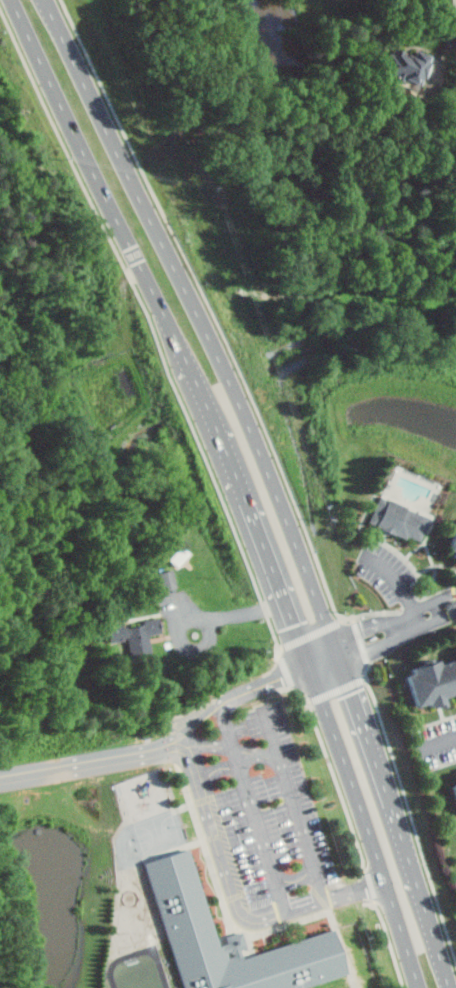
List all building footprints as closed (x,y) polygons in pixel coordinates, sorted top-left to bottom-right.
[(434,57),(391,44),(383,72),(425,85),(434,57)] [(380,495),(387,498),(388,497),(407,505),(407,506),(431,517),(421,540),(409,535),(408,537),(397,532),(396,534),(382,528),(383,526),(376,524),(377,522),(370,519),(380,495)] [(452,517),(442,554),(455,557),(455,518),(452,517)] [(158,572),(162,590),(177,587),(172,569),(158,572)] [(160,633),(157,617),(112,624),(113,630),(125,628),(132,665),(151,661),(147,635),(160,633)] [(444,665),(455,661),(455,695),(449,697),(451,706),(443,708),(442,705),(435,707),(434,702),(421,707),(411,676),(417,674),(415,669),(443,660),(444,665)] [(183,987),(305,987),(348,976),(335,930),(243,956),(241,950),(247,948),(243,931),(225,936),(227,943),(217,946),(190,848),(147,860),(183,987)]
